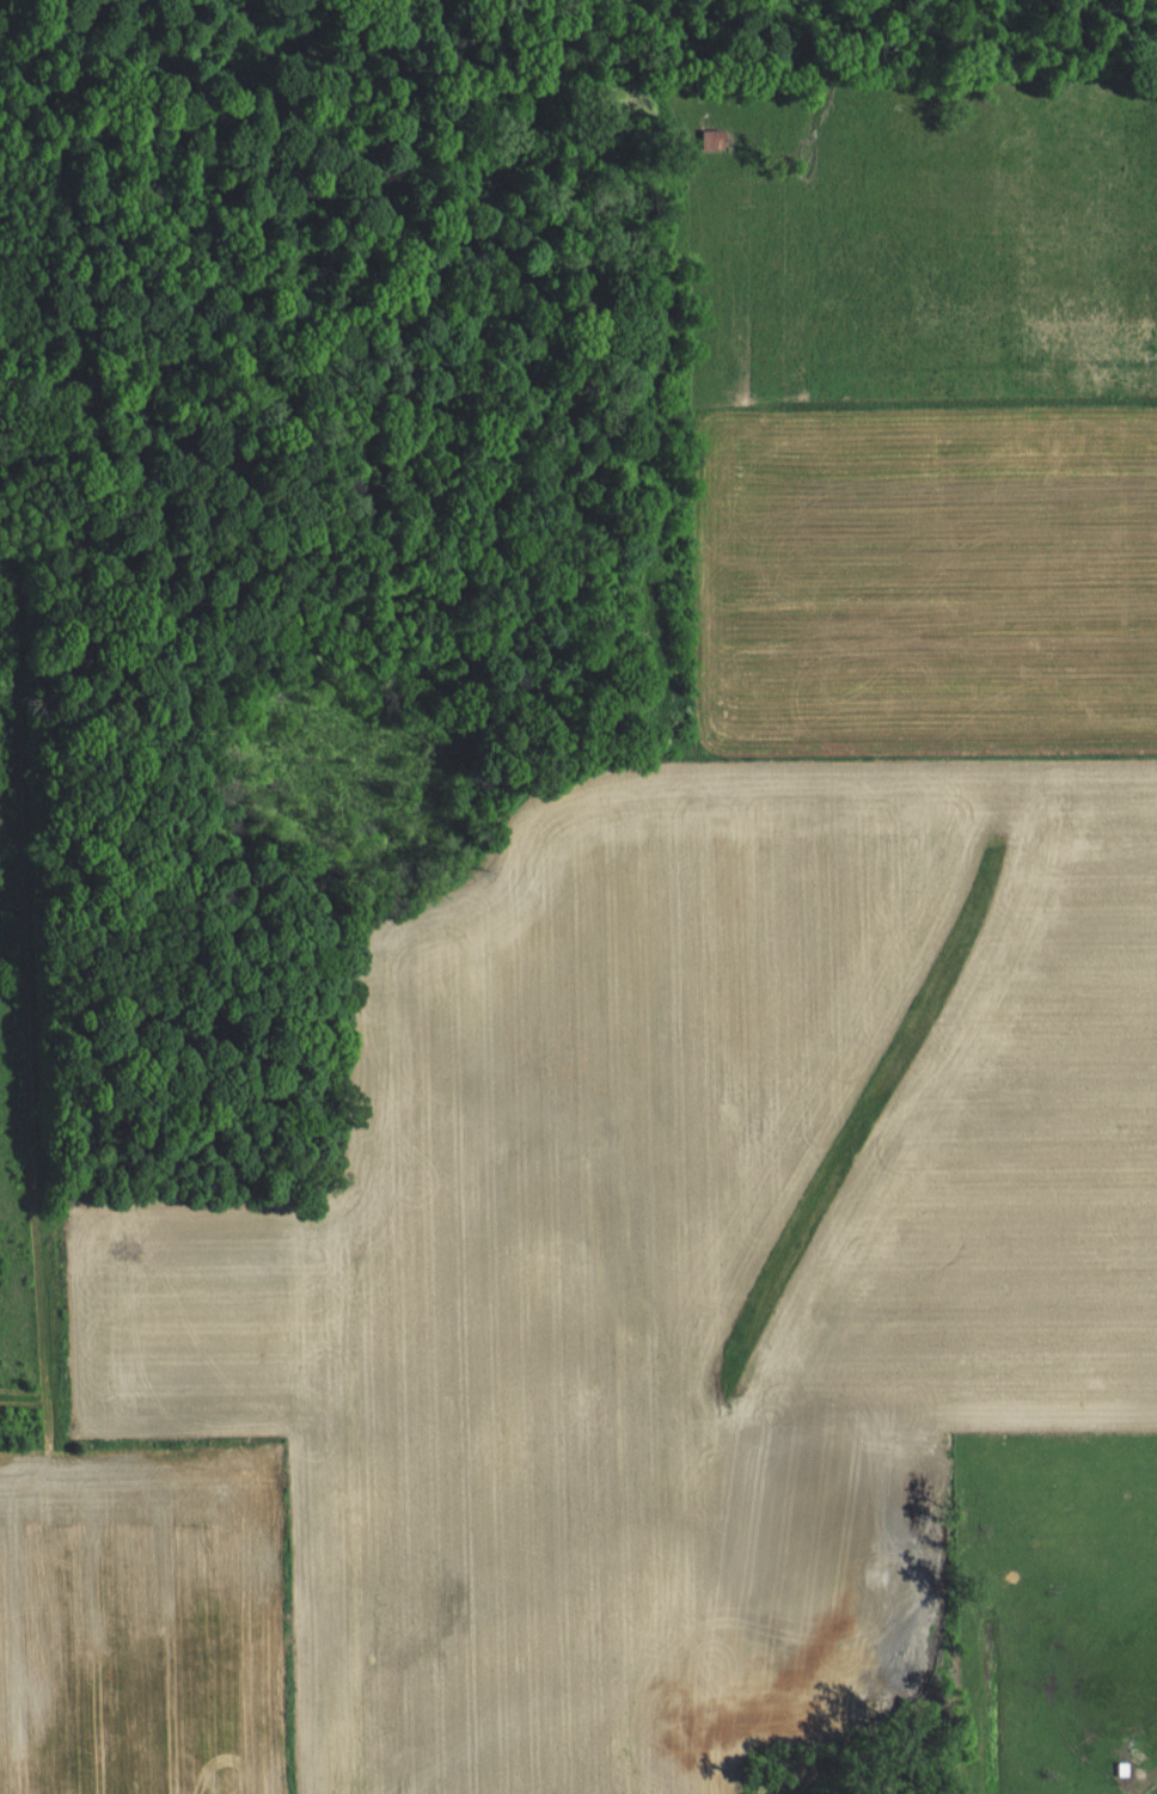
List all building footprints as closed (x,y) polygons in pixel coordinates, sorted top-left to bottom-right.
[(705,150),(730,150),(730,130),(705,130),(705,150)]
